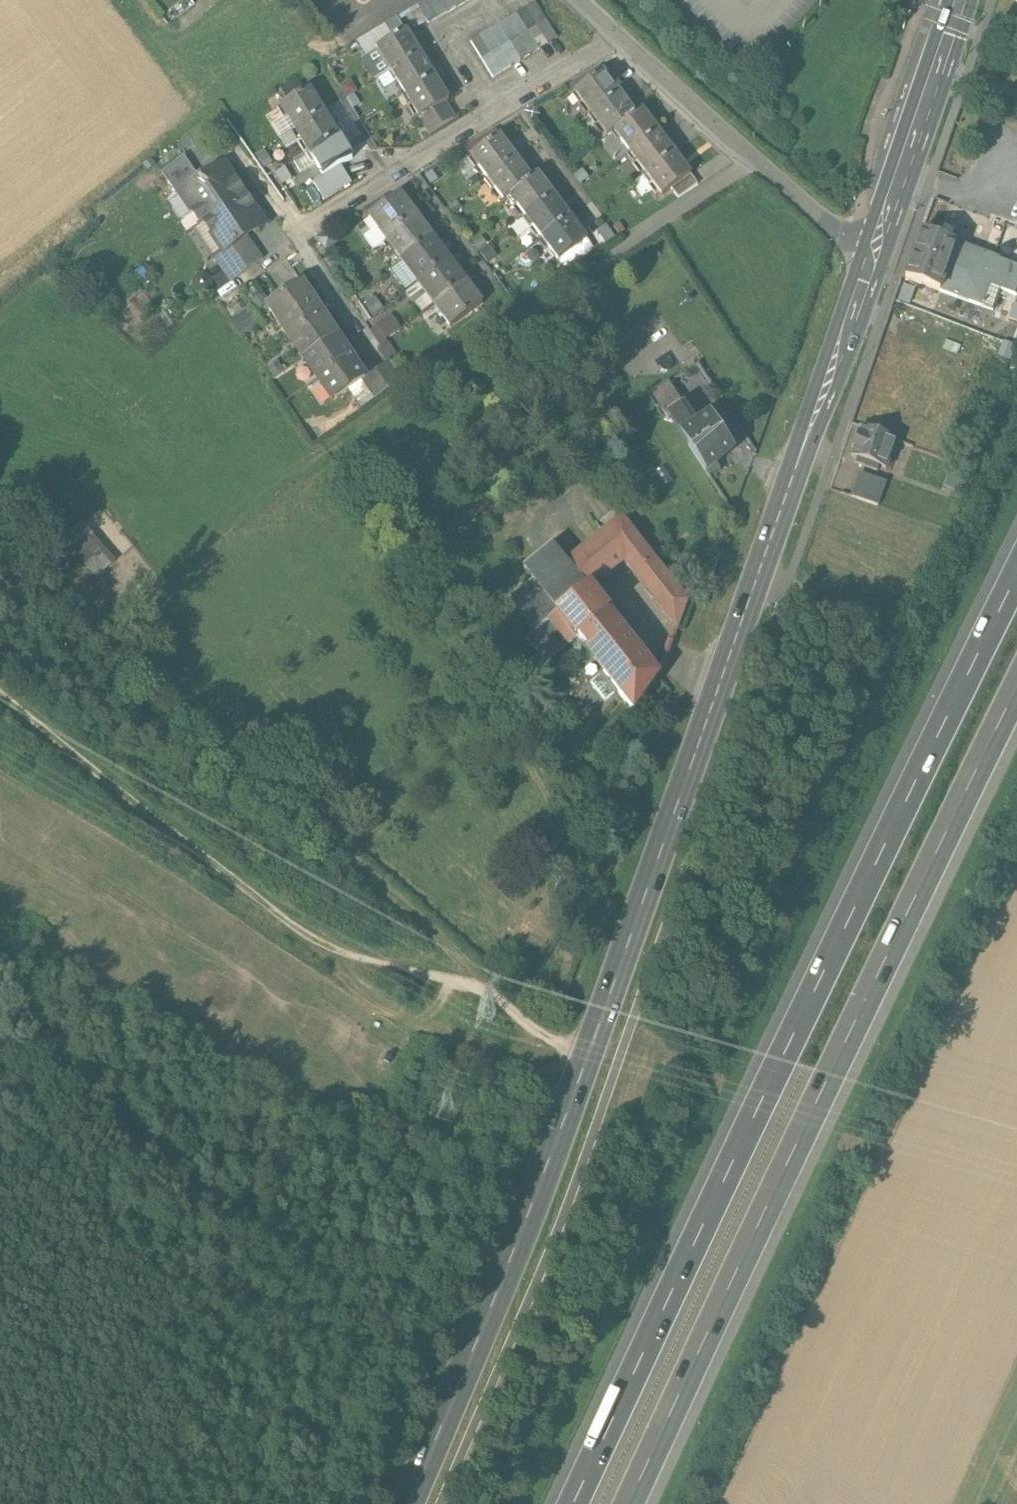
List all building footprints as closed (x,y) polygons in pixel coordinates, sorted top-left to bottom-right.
[(427,1),(438,19),(469,0),(428,0),(427,1)] [(438,19),(427,1),(418,6),(429,24),(438,19)] [(535,2),(471,42),(493,78),(557,38),(535,2)] [(406,31),(377,49),(378,50),(366,58),(379,80),(392,73),(421,55),(406,31)] [(421,55),(392,73),(406,95),(435,78),(421,55)] [(604,71),(575,92),(592,115),(620,94),(604,71)] [(435,78),(406,95),(420,119),(445,104),(449,101),(435,78)] [(310,89),(281,107),(296,131),(324,113),(310,89)] [(620,94),(592,115),(607,136),(614,131),(636,115),(620,94)] [(445,104),(420,119),(429,134),(454,119),(445,104)] [(636,115),(614,131),(630,153),(658,132),(642,110),(636,115)] [(324,113),(296,131),(310,154),(338,136),(324,113)] [(495,131),(465,149),(471,158),(500,136),(495,131)] [(658,132),(630,153),(646,175),(674,154),(658,132)] [(338,136),(310,154),(324,178),(353,160),(338,136)] [(500,136),(471,158),(488,180),(516,159),(500,136)] [(674,154),(646,175),(662,197),(671,190),(691,176),(674,154)] [(201,182),(184,157),(162,174),(178,199),(182,197),(181,195),(201,182)] [(516,159),(488,180),(503,201),(510,197),(532,180),(516,159)] [(225,168),(203,182),(202,181),(201,182),(181,195),(182,197),(201,225),(204,223),(244,196),(225,168)] [(532,180),(510,197),(526,218),(554,197),(538,175),(532,180)] [(691,176),(671,190),(678,200),(698,185),(691,176)] [(400,195),(368,219),(369,220),(371,219),(378,229),(365,239),(373,250),(385,241),(417,217),(400,195)] [(244,196),(204,223),(223,252),(224,253),(248,237),(264,226),(244,196)] [(554,197),(526,218),(542,239),(570,218),(554,197)] [(417,217),(385,241),(401,263),(433,239),(417,217)] [(570,218),(542,239),(559,262),(587,240),(570,218)] [(991,256),(922,232),(905,280),(959,299),(966,278),(981,284),(991,256)] [(248,237),(224,253),(223,252),(217,256),(234,282),(263,260),(248,237)] [(433,239),(401,263),(418,285),(450,261),(433,239)] [(450,261),(418,285),(434,307),(466,283),(450,261)] [(302,283),(267,307),(280,326),(283,324),(307,358),(338,337),(302,283)] [(466,283),(434,307),(451,329),(483,305),(466,283)] [(564,300),(552,308),(559,319),(571,311),(564,300)] [(307,358),(304,360),(332,401),(366,379),(338,337),(307,358)] [(391,362),(366,379),(368,383),(365,385),(375,400),(402,380),(391,362)] [(692,420),(670,387),(661,393),(667,402),(661,405),(669,417),(682,436),(691,429),(692,420)] [(669,417),(661,405),(656,409),(663,420),(669,417)] [(691,429),(682,436),(689,447),(704,470),(706,473),(733,450),(711,416),(691,429)] [(896,441),(862,428),(851,457),(858,459),(856,464),(877,472),(879,467),(886,470),(896,441)] [(886,483),(860,475),(852,498),(878,507),(886,483)] [(63,533),(89,576),(130,551),(104,508),(63,533)] [(622,520),(591,545),(611,570),(624,560),(677,627),(686,602),(622,520)] [(591,545),(568,565),(587,590),(588,589),(611,570),(591,545)] [(568,565),(552,546),(523,568),(533,581),(509,600),(534,632),(525,639),(545,664),(578,638),(577,637),(606,614),(607,613),(588,589),(587,590),(568,565)] [(606,614),(577,637),(578,638),(606,673),(635,651),(606,614)] [(606,673),(591,685),(605,702),(617,692),(634,713),(659,676),(637,649),(635,651),(606,673)]
